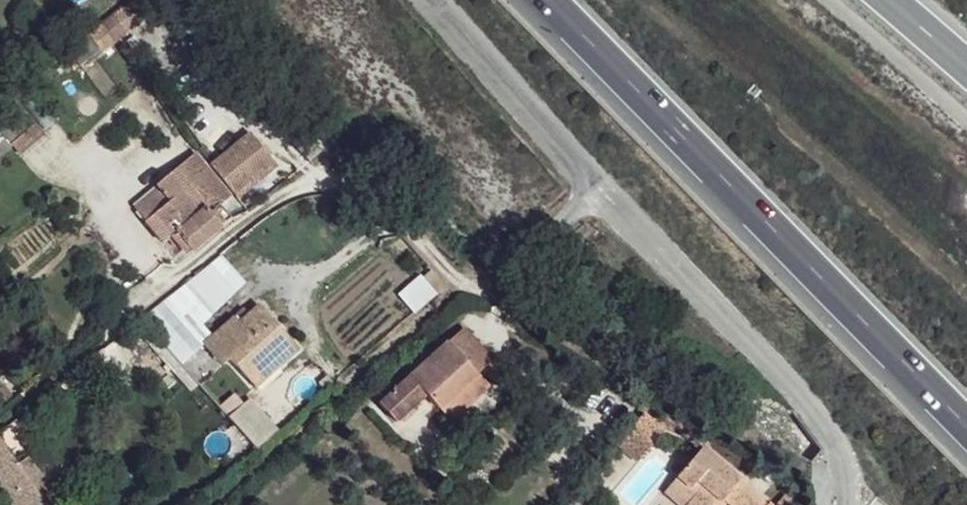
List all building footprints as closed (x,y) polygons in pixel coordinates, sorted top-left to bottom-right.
[(123,12),(136,27),(156,9),(148,0),(136,0),(123,12)] [(156,9),(167,0),(148,0),(156,9)] [(108,49),(136,27),(123,12),(96,35),(68,58),(79,71),(108,49)] [(23,117),(0,136),(11,149),(34,130),(23,117)] [(245,132),(207,165),(230,191),(268,158),(245,132)] [(217,203),(226,194),(190,152),(153,184),(157,188),(166,199),(142,221),(160,242),(172,231),(189,250),(228,217),(217,203)] [(132,209),(142,221),(166,199),(157,188),(132,209)] [(419,279),(399,292),(411,311),(431,298),(419,279)] [(260,306),(209,349),(227,368),(233,363),(247,379),(276,354),(285,365),(300,353),(260,306)] [(463,390),(495,360),(466,331),(383,409),(408,431),(434,404),(441,412),(463,390)] [(276,354),(247,379),(257,388),(285,365),(276,354)] [(476,403),(463,390),(441,412),(452,424),(476,403)] [(253,449),(273,433),(245,399),(225,416),(253,449)] [(12,504),(59,504),(60,504),(24,460),(15,467),(0,449),(0,486),(12,504)] [(702,457),(676,487),(692,503),(690,504),(758,504),(702,457)] [(676,487),(663,499),(669,504),(690,504),(692,503),(676,487)]
